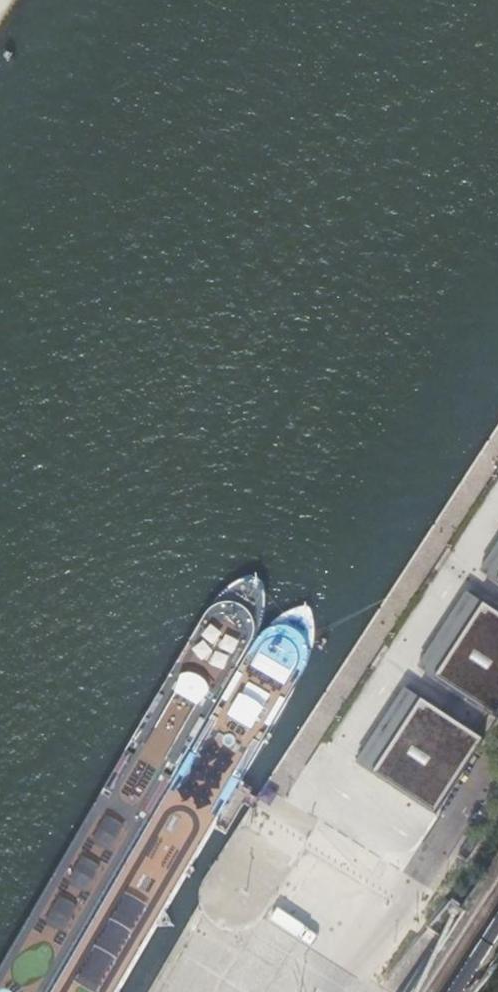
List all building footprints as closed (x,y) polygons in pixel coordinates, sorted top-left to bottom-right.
[(485,574),(497,582),(497,554),(485,574)] [(474,593),(421,674),(496,722),(497,718),(497,609),(474,593)] [(485,738),(408,688),(357,766),(436,815),(485,738)]
